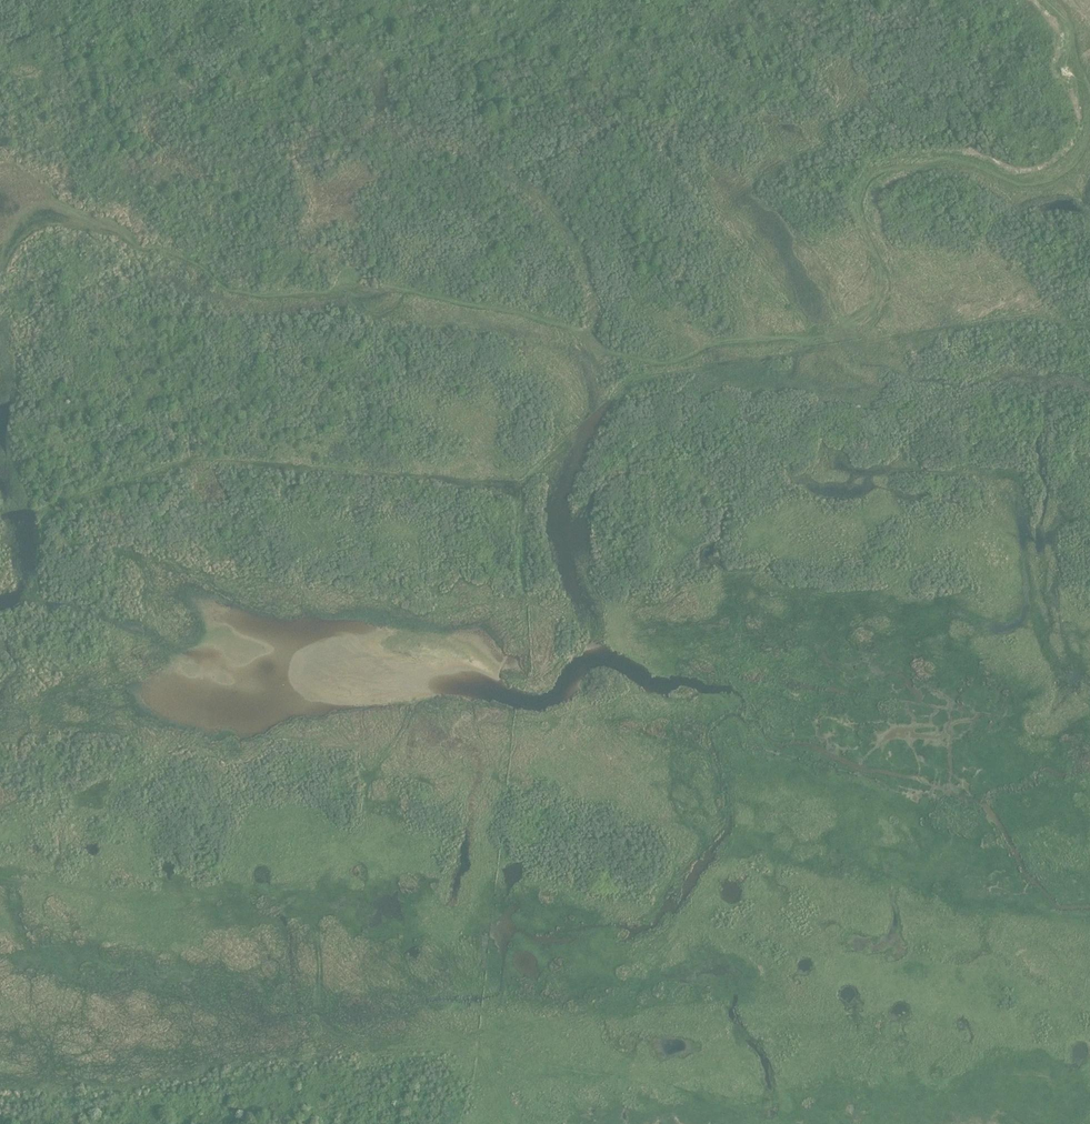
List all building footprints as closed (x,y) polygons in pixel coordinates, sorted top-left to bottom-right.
[(425,681),(425,692),(434,692),(434,681),(425,681)]
